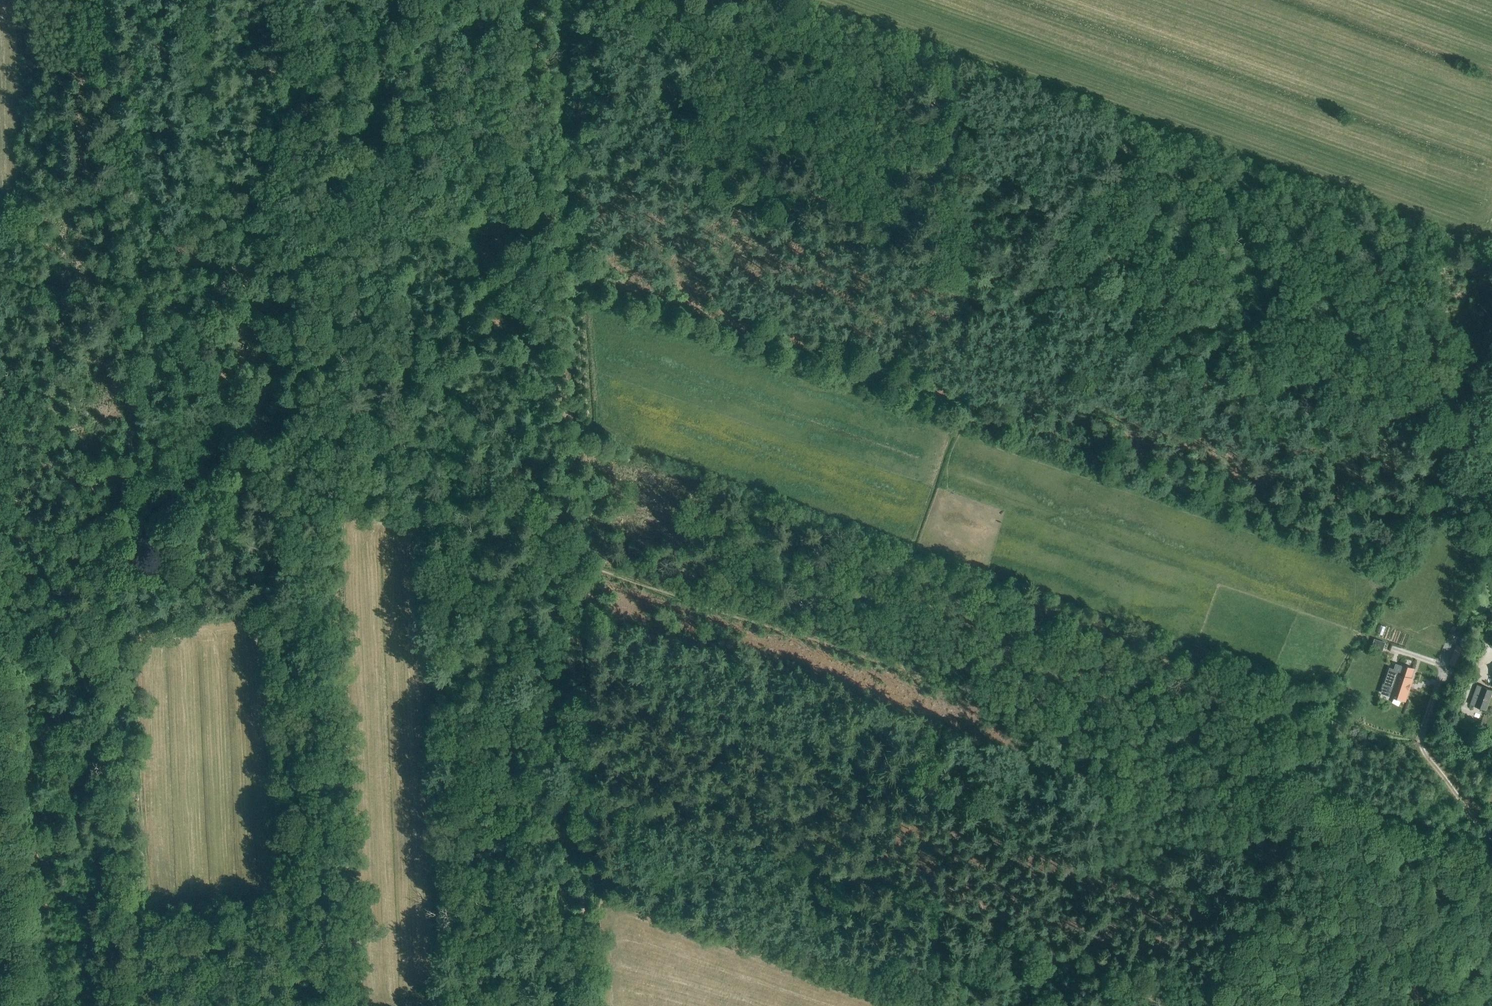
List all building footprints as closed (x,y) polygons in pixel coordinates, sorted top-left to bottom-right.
[(1410,679),(1413,670),(1403,666),(1399,675),(1398,675),(1391,695),(1405,700),(1412,680),(1410,679)] [(1491,694),(1491,690),(1478,685),(1470,705),(1486,711),(1491,694)]
